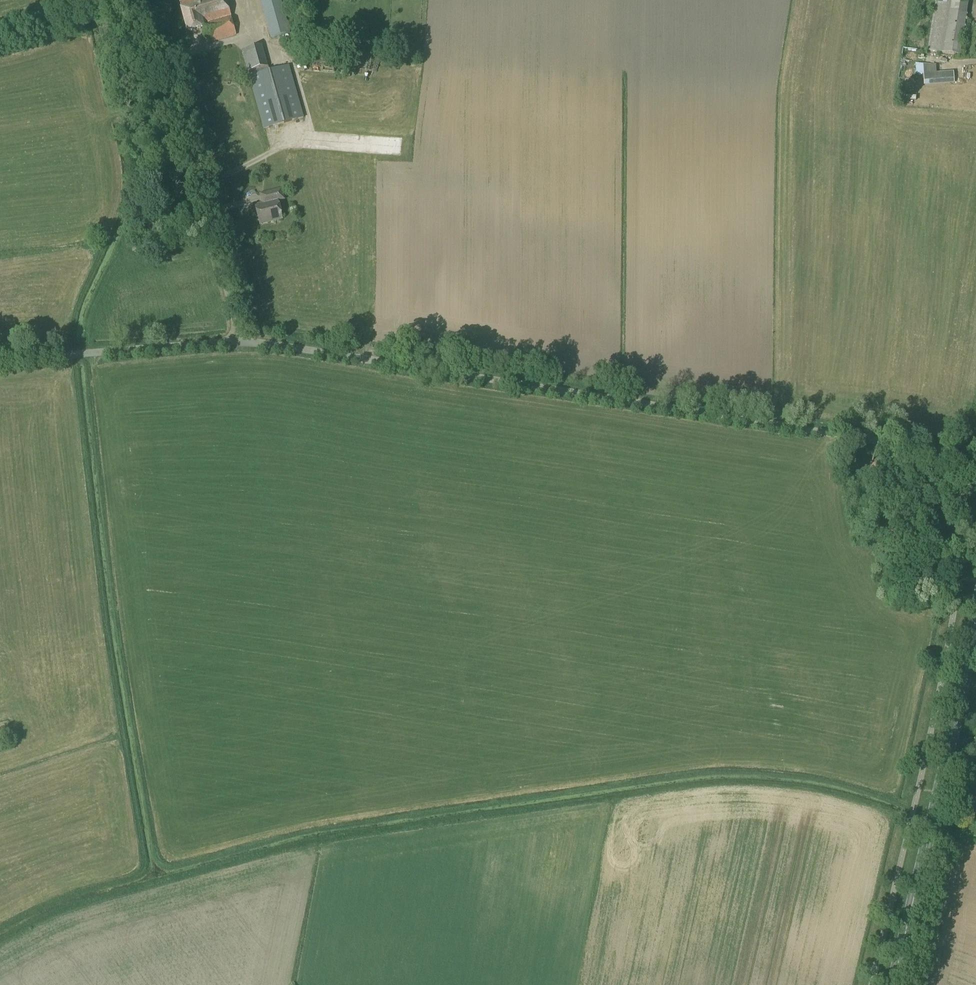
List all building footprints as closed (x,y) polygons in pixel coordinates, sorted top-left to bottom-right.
[(223,0),(183,0),(177,2),(179,8),(178,8),(185,32),(201,27),(205,43),(234,35),(223,0)] [(280,0),(260,0),(270,40),(288,35),(290,35),(280,0)] [(968,0),(943,0),(942,3),(935,2),(927,51),(960,56),(968,0)] [(269,71),(262,45),(241,51),(263,130),(304,118),(289,65),(269,71)] [(916,75),(923,74),(924,86),(954,83),(953,72),(937,73),(936,73),(936,65),(915,64),(916,75)] [(258,225),(281,219),(276,201),(285,199),(282,189),(279,189),(259,195),(262,204),(253,207),(258,225)]
